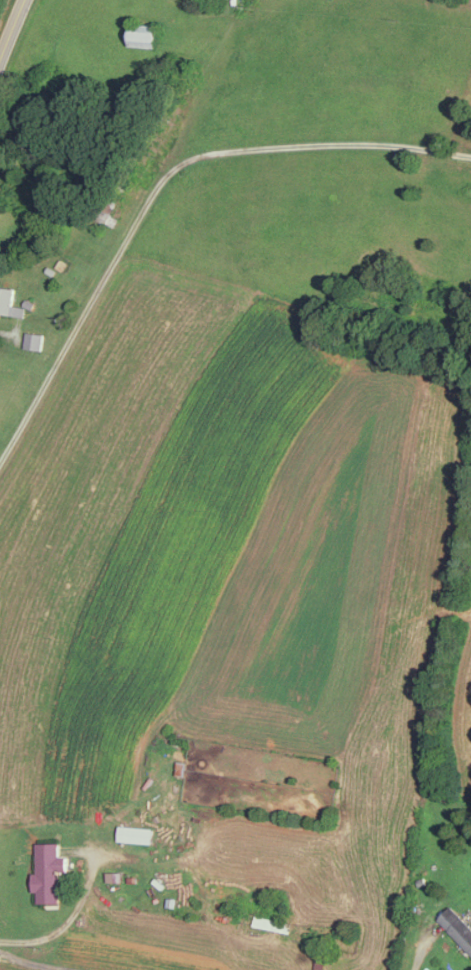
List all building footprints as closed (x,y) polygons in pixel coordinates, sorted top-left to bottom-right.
[(162,30),(133,29),(133,46),(161,47),(162,30)] [(0,284),(0,317),(1,311),(25,315),(27,306),(14,303),(17,286),(0,284)] [(26,346),(43,348),(45,332),(27,330),(26,346)] [(156,826),(121,825),(120,841),(155,842),(156,826)] [(61,841),(39,842),(39,872),(35,872),(35,891),(39,891),(39,901),(61,901),(61,871),(69,870),(69,855),(61,855),(61,841)] [(124,871),(109,871),(109,881),(124,881),(124,871)] [(454,904),(440,916),(470,950),(470,922),(454,904)] [(291,922),(256,914),(254,924),(289,932),(291,922)]
